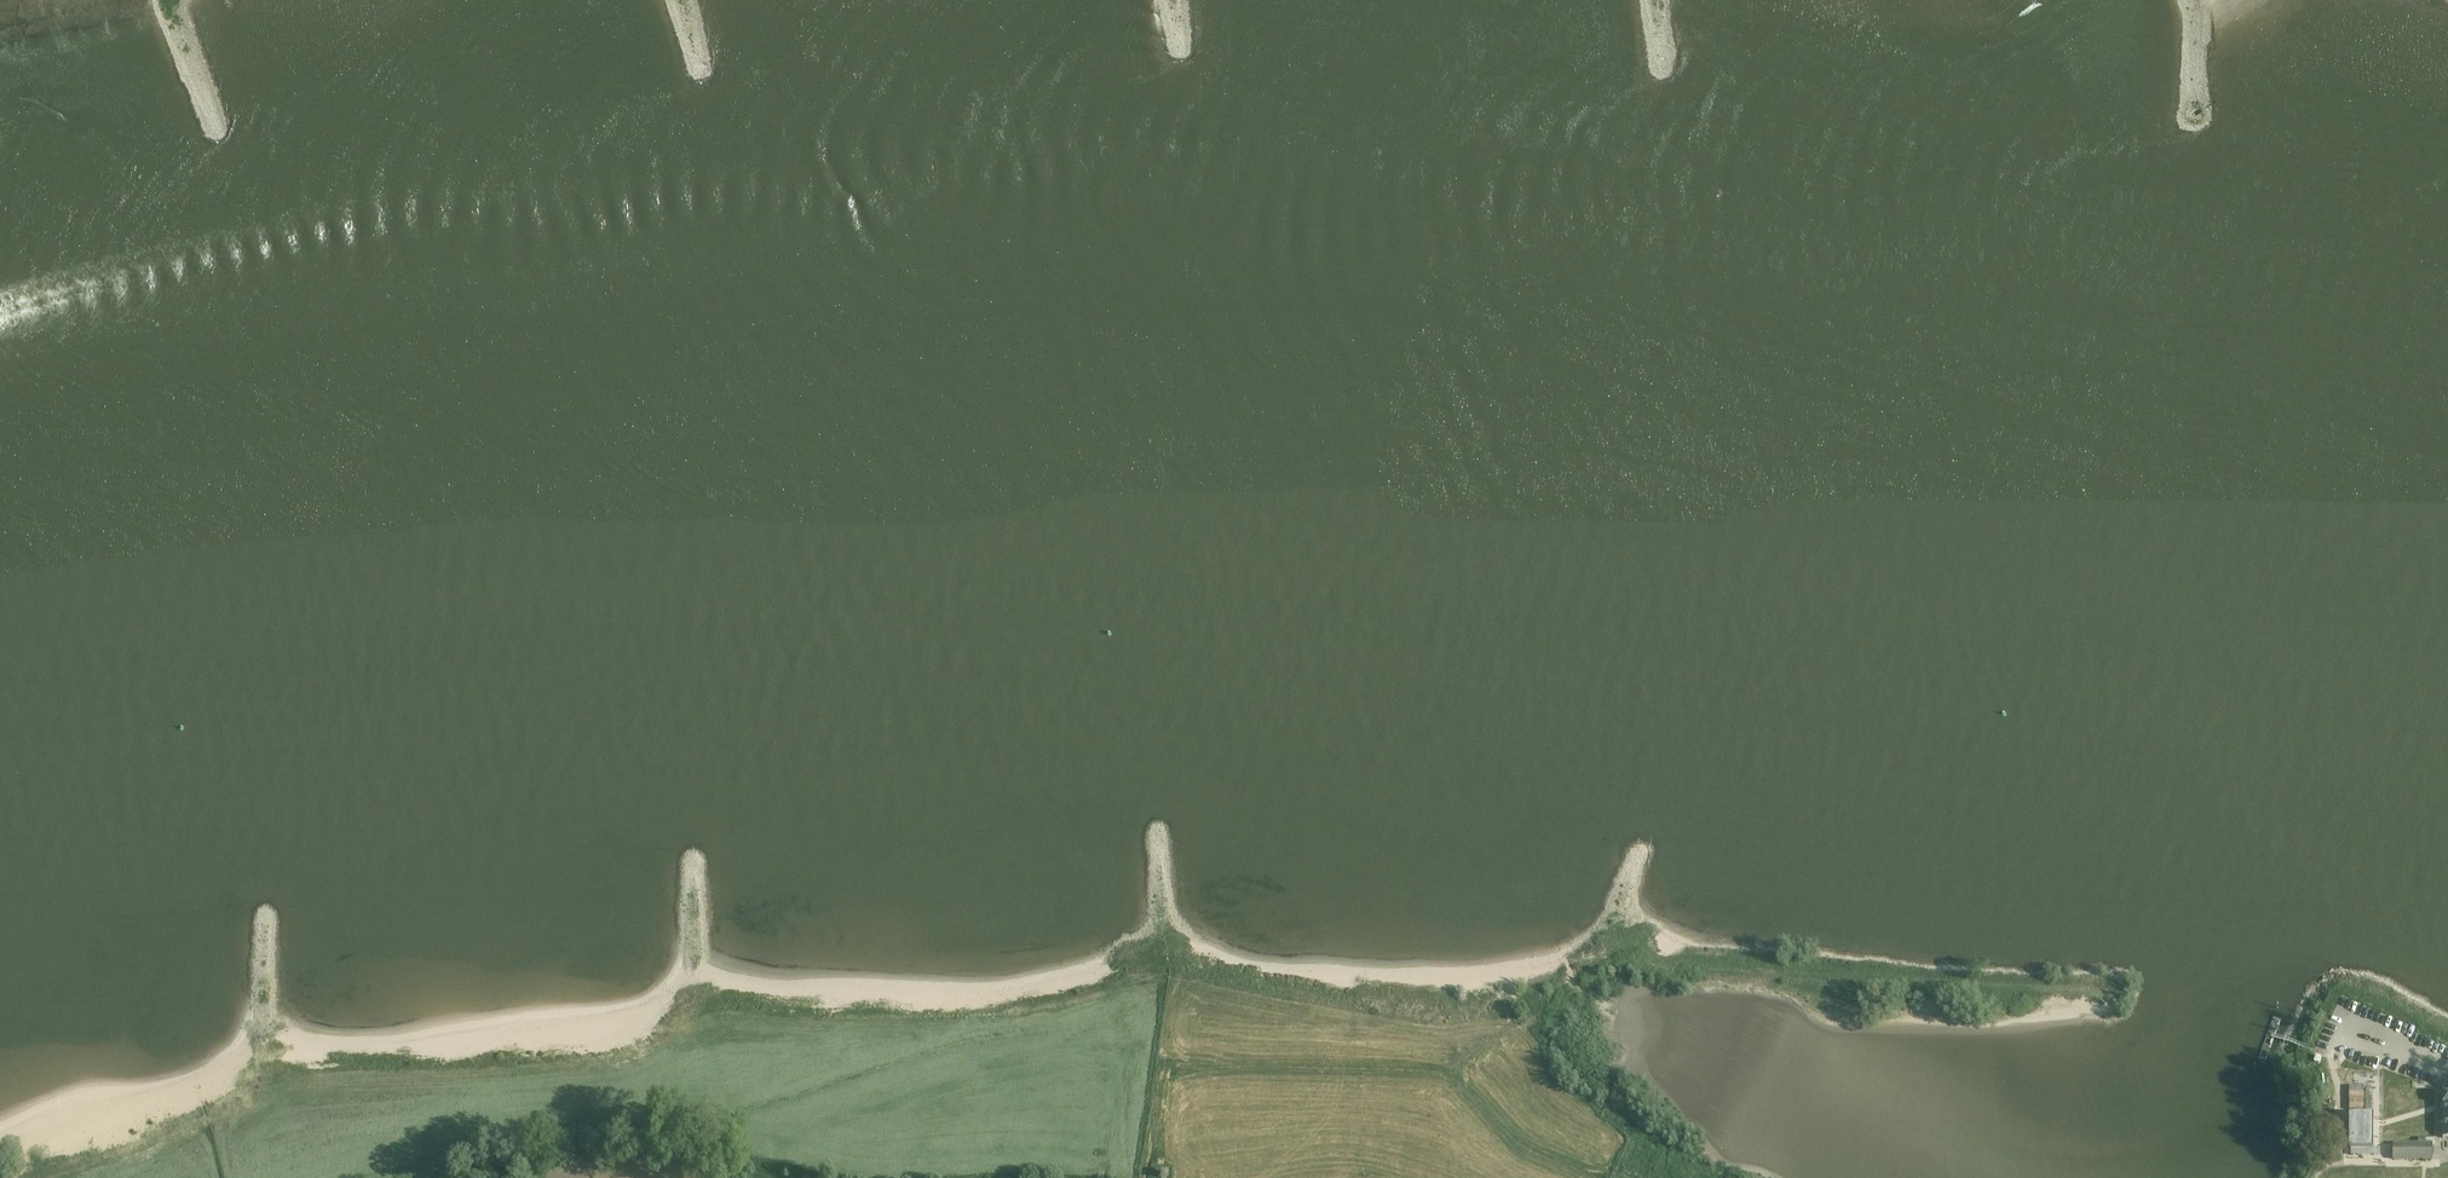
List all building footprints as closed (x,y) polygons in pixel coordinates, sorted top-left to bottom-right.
[(2339,1007),(2356,1014),(2360,1005),(2343,998),(2339,1007)] [(2343,1074),(2369,1080),(2367,1085),(2375,1086),(2378,1072),(2341,1064),(2340,1068),(2344,1069),(2343,1074)] [(2374,1109),(2350,1110),(2350,1143),(2374,1143),(2374,1109)] [(2393,1143),(2393,1159),(2432,1159),(2432,1143),(2393,1143)]
